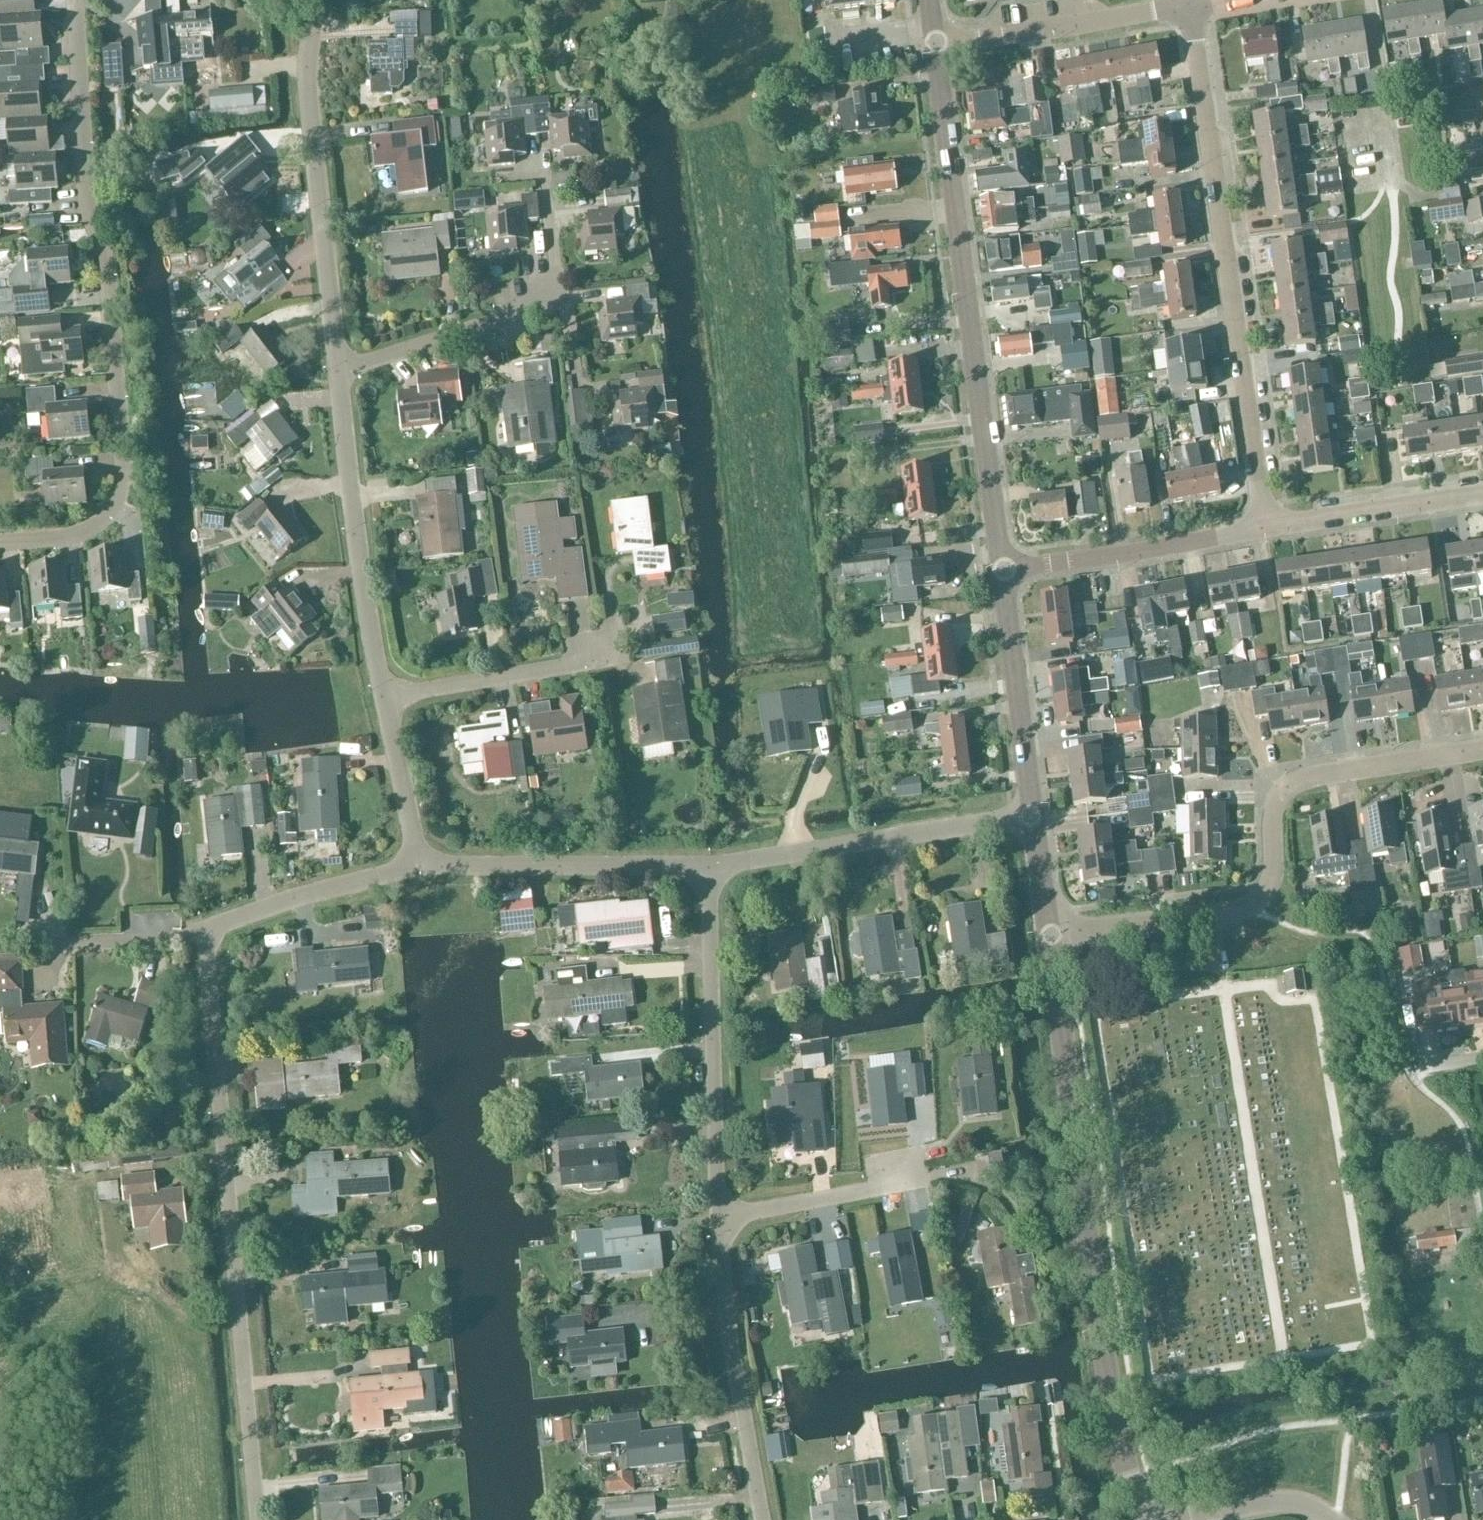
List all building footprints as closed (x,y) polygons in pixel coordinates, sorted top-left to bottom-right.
[(2,17),(29,15),(28,3),(34,3),(34,0),(0,0),(0,17),(2,17)] [(168,18),(172,62),(182,61),(204,60),(202,39),(213,38),(212,15),(210,15),(189,17),(180,17),(179,0),(167,0),(168,18)] [(831,12),(897,3),(896,0),(830,0),(831,12)] [(1450,52),(1444,18),(1442,2),(1413,7),(1418,41),(1437,38),(1439,53),(1450,52)] [(1421,56),(1418,41),(1413,7),(1383,12),(1389,46),(1408,42),(1411,58),(1421,56)] [(1473,13),(1479,47),(1482,46),(1482,11),(1473,13)] [(1479,47),(1473,13),(1444,18),(1450,52),(1468,49),(1471,64),(1481,62),(1479,47)] [(4,53),(16,52),(43,51),(41,14),(29,15),(2,17),(4,53)] [(143,37),(141,37),(142,46),(143,46),(146,72),(146,73),(154,72),(155,85),(184,83),(183,66),(182,62),(182,61),(172,62),(168,18),(141,20),(143,37)] [(1361,21),(1332,26),(1338,60),(1357,57),(1359,73),(1369,71),(1361,21)] [(417,25),(396,25),(397,39),(418,38),(417,25)] [(1340,76),(1338,60),(1332,26),(1303,31),(1308,65),(1328,62),(1331,77),(1340,76)] [(1242,37),(1246,64),(1264,61),(1267,78),(1268,86),(1281,84),(1280,76),(1278,59),(1279,59),(1275,33),(1242,37)] [(372,96),(393,95),(392,91),(400,90),(405,84),(403,43),(370,44),(372,96)] [(45,83),(44,68),(51,67),(49,50),(43,51),(16,52),(16,56),(0,57),(0,101),(1,101),(3,122),(9,121),(35,120),(35,108),(41,107),(39,84),(45,83)] [(1139,91),(1142,106),(1144,106),(1145,114),(1161,111),(1159,101),(1152,102),(1147,77),(1162,74),(1157,50),(1132,54),(1137,79),(1139,91)] [(119,88),(116,51),(104,52),(107,89),(119,88)] [(1112,84),(1137,79),(1132,54),(1107,59),(1112,84)] [(1112,84),(1107,59),(1082,64),(1092,117),(1103,115),(1097,87),(1112,84)] [(1081,119),(1092,117),(1082,64),(1057,69),(1062,94),(1076,91),(1081,119)] [(1395,91),(1407,89),(1405,73),(1393,74),(1395,91)] [(967,95),(970,114),(1005,110),(1045,105),(1042,81),(1023,83),(1002,91),(967,95)] [(1300,98),(1298,84),(1276,87),(1278,100),(1300,98)] [(836,102),(834,88),(809,91),(811,106),(836,102)] [(253,90),(210,93),(211,112),(255,109),(253,90)] [(853,105),(837,107),(841,137),(857,135),(856,127),(857,127),(858,133),(859,133),(860,136),(872,135),(871,132),(890,130),(887,110),(881,111),(879,91),(855,94),(856,107),(853,108),(853,105)] [(1131,108),(1142,106),(1139,91),(1128,93),(1131,108)] [(1482,122),(1482,92),(1475,93),(1478,113),(1462,115),(1464,125),(1479,123),(1482,122)] [(550,98),(534,100),(535,102),(538,137),(551,136),(552,152),(564,151),(565,160),(592,158),(588,124),(598,124),(597,109),(574,110),(575,117),(552,119),(550,98)] [(1325,98),(1304,100),(1306,115),(1327,112),(1325,98)] [(498,131),(486,132),(489,168),(516,165),(515,156),(527,155),(525,138),(538,137),(535,102),(534,100),(519,101),(511,102),(511,105),(513,123),(497,124),(498,131)] [(1005,110),(970,114),(972,133),(1031,126),(1029,111),(1005,114),(1005,110)] [(1257,144),(1308,137),(1307,128),(1293,130),(1293,131),(1286,132),(1283,115),(1254,119),(1257,144)] [(11,157),(44,155),(43,143),(49,143),(47,119),(35,120),(9,121),(11,157)] [(397,166),(400,196),(427,193),(422,149),(436,147),(433,121),(408,124),(409,136),(372,140),(375,169),(397,166)] [(1479,123),(1482,141),(1466,144),(1468,154),(1482,152),(1482,122),(1479,123)] [(1120,157),(1172,150),(1169,124),(1144,127),(1146,144),(1135,146),(1134,144),(1119,146),(1120,157)] [(1051,138),(1049,125),(1029,127),(1031,141),(1051,138)] [(262,156),(246,137),(213,164),(217,168),(209,175),(216,182),(215,183),(236,207),(272,177),(258,159),(262,156)] [(1308,137),(1257,144),(1261,169),(1291,165),(1288,147),(1296,146),(1296,150),(1310,148),(1308,137)] [(1079,138),(1057,141),(1061,166),(1082,163),(1079,138)] [(1172,150),(1120,157),(1122,168),(1149,164),(1151,179),(1176,175),(1172,150)] [(7,180),(18,180),(19,192),(10,192),(11,206),(53,204),(52,191),(58,190),(56,154),(44,155),(11,157),(6,158),(7,180)] [(1025,155),(1007,157),(1008,171),(978,175),(980,194),(1029,188),(1025,155)] [(186,182),(206,165),(199,156),(179,173),(186,182)] [(848,171),(844,171),(846,191),(864,188),(865,195),(897,191),(894,166),(874,168),(873,159),(847,162),(848,171)] [(1291,165),(1261,169),(1264,194),(1316,187),(1314,177),(1300,179),(1300,181),(1293,182),(1291,165)] [(1317,187),(1342,184),(1340,170),(1315,173),(1317,187)] [(1091,171),(1074,173),(1077,197),(1094,195),(1091,171)] [(1471,173),(1473,184),(1482,182),(1482,171),(1471,173)] [(1068,193),(1067,184),(1056,186),(1057,195),(1068,193)] [(1316,187),(1264,194),(1268,220),(1298,215),(1295,198),(1303,197),(1303,199),(1317,197),(1316,187)] [(631,191),(605,193),(606,209),(632,206),(631,191)] [(1129,218),(1130,228),(1183,221),(1179,195),(1154,199),(1156,211),(1143,213),(1143,216),(1129,218)] [(456,213),(468,212),(466,196),(454,197),(456,213)] [(488,220),(491,254),(518,251),(517,243),(529,242),(527,222),(540,221),(537,196),(521,198),(522,208),(499,210),(500,219),(488,220)] [(981,200),(983,218),(1035,211),(1034,200),(1021,202),(1021,205),(1014,206),(1013,196),(981,200)] [(1099,197),(1074,201),(1077,220),(1102,215),(1099,197)] [(1465,220),(1462,200),(1428,205),(1432,226),(1465,220)] [(1466,206),(1469,226),(1482,224),(1482,204),(1466,206)] [(800,228),(840,224),(838,207),(814,209),(815,212),(805,213),(805,208),(798,209),(800,228)] [(1067,208),(1047,210),(1048,220),(1068,218),(1067,208)] [(581,228),(583,254),(617,251),(616,239),(625,238),(622,211),(588,214),(589,227),(581,228)] [(1035,211),(983,218),(985,236),(1017,232),(1016,221),(1023,220),(1024,225),(1037,223),(1035,211)] [(53,216),(30,218),(30,228),(54,227),(53,216)] [(388,282),(439,276),(436,252),(450,251),(446,216),(432,218),(434,232),(383,238),(388,282)] [(1186,246),(1183,221),(1130,228),(1132,239),(1159,235),(1162,249),(1186,246)] [(840,224),(800,228),(795,228),(796,243),(811,241),(811,243),(842,240),(840,224)] [(1349,242),(1347,225),(1318,229),(1321,246),(1349,242)] [(215,283),(232,304),(236,300),(246,311),(263,297),(266,301),(288,283),(276,269),(282,264),(266,244),(271,240),(260,228),(239,246),(246,253),(226,270),(228,272),(215,283)] [(853,265),(870,263),(876,262),(875,253),(882,253),(882,251),(902,249),(899,229),(887,231),(887,229),(850,233),(853,264),(853,265)] [(1094,234),(1077,236),(1081,267),(1098,265),(1094,234)] [(1019,238),(986,242),(990,273),(1041,267),(1039,247),(1021,249),(1019,238)] [(1275,273),(1327,266),(1325,257),(1311,259),(1312,261),(1304,262),(1302,244),(1272,248),(1275,273)] [(71,285),(68,248),(29,252),(30,254),(9,278),(10,290),(11,289),(12,303),(0,304),(0,316),(18,314),(18,315),(50,312),(48,287),(71,285)] [(1077,258),(1053,261),(1055,275),(1070,273),(1079,272),(1077,258)] [(1153,277),(1151,262),(1125,265),(1127,280),(1153,277)] [(908,287),(906,269),(890,271),(890,269),(871,271),(870,263),(853,265),(853,264),(829,267),(831,290),(870,286),(873,311),(891,309),(888,289),(908,287)] [(1275,273),(1279,298),(1309,294),(1306,277),(1313,276),(1314,279),(1328,277),(1327,266),(1275,273)] [(1139,289),(1140,300),(1193,292),(1189,267),(1164,271),(1166,286),(1139,289)] [(1072,285),(1080,283),(1079,273),(1070,274),(1072,285)] [(1449,277),(1451,291),(1474,287),(1472,273),(1449,277)] [(1029,293),(1027,280),(992,284),(994,305),(1035,300),(1036,311),(1053,309),(1050,290),(1029,293)] [(651,302),(649,286),(625,289),(626,301),(607,303),(608,315),(600,316),(603,343),(637,339),(636,327),(644,326),(642,303),(651,302)] [(1477,301),(1474,287),(1451,291),(1453,304),(1477,301)] [(1196,318),(1193,292),(1140,300),(1142,310),(1169,306),(1172,321),(1196,318)] [(1282,323),(1334,316),(1332,306),(1318,308),(1318,311),(1311,312),(1309,294),(1279,298),(1282,323)] [(1051,328),(1069,326),(1082,324),(1080,309),(1049,314),(1051,328)] [(1334,316),(1282,323),(1286,349),(1316,344),(1313,327),(1320,326),(1321,328),(1335,326),(1334,316)] [(64,367),(84,365),(81,329),(62,330),(61,318),(21,322),(25,377),(64,373),(64,367)] [(852,344),(850,325),(820,329),(822,347),(852,344)] [(1071,342),(1069,326),(1051,328),(1029,331),(1030,337),(999,341),(1001,360),(1033,355),(1032,347),(1071,342)] [(245,339),(235,327),(218,340),(228,353),(245,339)] [(269,378),(289,362),(263,327),(242,343),(269,378)] [(1359,337),(1339,340),(1341,353),(1361,350),(1359,337)] [(543,355),(553,354),(551,339),(541,340),(543,355)] [(1110,342),(1091,345),(1095,380),(1115,378),(1110,342)] [(1203,367),(1200,342),(1165,347),(1168,372),(1203,367)] [(1090,370),(1086,343),(1060,347),(1064,374),(1090,370)] [(855,369),(854,351),(824,354),(826,372),(855,369)] [(1360,352),(1336,356),(1338,368),(1362,364),(1360,352)] [(1446,364),(1448,379),(1482,373),(1482,358),(1446,364)] [(550,361),(524,364),(527,388),(503,391),(510,449),(554,444),(548,387),(553,387),(550,361)] [(892,391),(921,388),(918,363),(888,366),(892,391)] [(1207,391),(1203,367),(1168,372),(1172,396),(1207,391)] [(1290,375),(1293,400),(1323,396),(1319,371),(1290,375)] [(649,417),(667,415),(663,374),(639,376),(641,393),(621,395),(622,406),(613,407),(616,434),(650,430),(649,417)] [(428,394),(400,397),(403,428),(440,424),(437,394),(459,391),(458,376),(427,379),(428,394)] [(1475,399),(1482,398),(1482,386),(1482,379),(1473,381),(1475,399)] [(1350,392),(1369,389),(1367,380),(1348,383),(1350,392)] [(1119,416),(1115,381),(1095,383),(1099,418),(1119,416)] [(1466,401),(1475,399),(1473,381),(1463,382),(1466,401)] [(852,391),(852,396),(884,392),(883,387),(852,391)] [(1432,387),(1422,388),(1425,407),(1434,405),(1432,387)] [(924,412),(921,388),(892,391),(884,392),(852,396),(853,402),(884,398),(884,404),(893,403),(895,416),(924,412)] [(1095,436),(1093,420),(1090,394),(1081,395),(1080,388),(1006,398),(1010,429),(1071,422),(1074,439),(1095,436)] [(1416,408),(1425,407),(1422,388),(1413,389),(1416,408)] [(90,439),(87,402),(57,405),(56,389),(28,391),(30,416),(50,414),(52,442),(90,439)] [(1370,399),(1369,390),(1350,392),(1351,402),(1370,399)] [(591,433),(585,391),(567,393),(572,435),(591,433)] [(1293,400),(1297,425),(1326,421),(1323,396),(1293,400)] [(1212,415),(1211,406),(1190,410),(1191,418),(1190,418),(1195,446),(1211,443),(1206,416),(1212,415)] [(270,463),(298,442),(277,415),(264,424),(257,415),(228,438),(237,449),(251,439),(257,446),(244,456),(257,472),(270,463)] [(1101,445),(1130,440),(1127,417),(1098,422),(1101,445)] [(1297,425),(1300,451),(1330,446),(1326,421),(1297,425)] [(1479,422),(1454,425),(1458,455),(1482,451),(1479,422)] [(885,442),(882,424),(854,428),(856,446),(885,442)] [(1433,459),(1458,455),(1454,425),(1428,429),(1433,459)] [(1433,459),(1428,429),(1403,433),(1408,462),(1433,459)] [(1356,433),(1357,443),(1376,440),(1374,430),(1356,433)] [(1377,449),(1376,440),(1357,443),(1358,452),(1377,449)] [(1340,453),(1339,445),(1330,446),(1300,451),(1304,476),(1333,472),(1331,454),(1340,453)] [(1186,449),(1196,500),(1221,496),(1216,471),(1202,474),(1197,448),(1186,449)] [(1196,500),(1186,449),(1176,451),(1181,478),(1166,480),(1171,505),(1196,500)] [(1123,513),(1150,508),(1145,473),(1144,473),(1142,455),(1129,457),(1132,475),(1117,477),(1123,513)] [(87,505),(84,469),(55,471),(54,459),(27,462),(29,487),(47,486),(49,509),(87,505)] [(902,471),(905,496),(934,492),(931,467),(902,471)] [(483,473),(468,475),(470,499),(486,497),(483,473)] [(417,503),(413,503),(415,526),(420,525),(424,561),(464,556),(462,533),(466,532),(462,497),(458,498),(456,480),(425,483),(427,498),(416,499),(417,503)] [(1078,519),(1098,517),(1095,491),(1094,484),(1074,487),(1075,495),(1066,496),(1065,495),(1030,500),(1033,526),(1069,521),(1069,520),(1078,519)] [(866,495),(867,501),(898,497),(897,491),(866,495)] [(937,518),(934,492),(905,496),(908,522),(937,518)] [(898,503),(898,497),(867,501),(868,507),(898,503)] [(612,505),(618,556),(643,553),(646,577),(671,574),(668,549),(654,550),(648,500),(612,505)] [(248,533),(256,526),(282,559),(307,539),(282,508),(272,516),(260,501),(237,519),(248,533)] [(557,579),(560,601),(588,598),(585,575),(578,576),(575,552),(562,553),(561,542),(577,540),(575,521),(558,523),(556,506),(515,511),(517,528),(523,579),(548,576),(549,580),(557,579)] [(893,552),(891,533),(866,536),(867,554),(893,552)] [(1427,544),(1402,548),(1407,578),(1432,575),(1427,544)] [(1482,577),(1482,546),(1471,548),(1476,578),(1482,577)] [(1381,582),(1407,578),(1402,548),(1377,552),(1381,582)] [(1451,582),(1476,578),(1471,548),(1446,551),(1451,582)] [(128,575),(126,552),(89,556),(93,594),(129,590),(130,602),(143,601),(140,574),(128,575)] [(1356,586),(1381,582),(1377,552),(1352,556),(1356,586)] [(891,575),(889,555),(841,559),(843,579),(891,575)] [(1331,590),(1356,586),(1352,556),(1326,559),(1331,590)] [(1306,594),(1331,590),(1326,559),(1301,563),(1306,594)] [(901,592),(946,587),(943,560),(907,565),(898,566),(901,592)] [(458,577),(462,598),(439,602),(444,636),(478,630),(473,600),(498,596),(492,562),(479,564),(481,573),(458,577)] [(1281,597),(1306,594),(1301,563),(1276,567),(1281,597)] [(69,588),(67,566),(30,569),(34,608),(61,605),(63,621),(84,619),(81,587),(69,588)] [(1255,571),(1231,576),(1237,606),(1260,601),(1255,571)] [(7,572),(0,572),(0,611),(10,610),(12,626),(24,625),(21,594),(9,595),(7,572)] [(1231,576),(1207,580),(1213,610),(1226,608),(1235,658),(1246,656),(1243,641),(1238,616),(1237,606),(1231,576)] [(262,613),(252,621),(268,642),(283,630),(298,649),(317,634),(309,624),(316,618),(293,589),(286,595),(277,584),(254,603),(262,613)] [(1184,585),(1160,589),(1165,619),(1189,614),(1184,585)] [(1165,619),(1160,589),(1136,594),(1141,623),(1155,621),(1161,656),(1172,654),(1167,630),(1165,619)] [(1045,621),(1082,616),(1097,615),(1096,605),(1069,608),(1068,593),(1042,596),(1045,621)] [(205,598),(204,608),(205,611),(239,612),(240,599),(205,598)] [(1481,601),(1470,603),(1473,622),(1482,621),(1482,619),(1481,601)] [(905,622),(903,608),(881,611),(883,625),(905,622)] [(1411,610),(1414,629),(1424,628),(1421,608),(1411,610)] [(1414,629),(1411,610),(1401,611),(1404,631),(1414,629)] [(685,614),(652,619),(654,636),(687,631),(685,614)] [(1254,639),(1250,614),(1238,616),(1243,641),(1254,639)] [(1098,626),(1097,615),(1082,616),(1083,628),(1098,626)] [(1361,617),(1364,637),(1374,635),(1371,616),(1361,617)] [(1364,637),(1361,617),(1351,619),(1354,638),(1364,637)] [(141,633),(153,632),(152,618),(140,619),(141,633)] [(1073,642),(1070,618),(1045,621),(1048,645),(1073,642)] [(1321,623),(1311,625),(1314,644),(1324,643),(1321,623)] [(1314,644),(1311,625),(1301,626),(1304,646),(1314,644)] [(1458,630),(1461,647),(1482,644),(1482,626),(1458,630)] [(1178,628),(1167,630),(1172,654),(1182,652),(1178,628)] [(917,660),(925,659),(955,655),(951,630),(922,634),(923,645),(915,646),(916,655),(885,659),(886,664),(917,660)] [(1127,632),(1104,635),(1106,651),(1130,648),(1127,632)] [(1431,634),(1415,637),(1419,661),(1435,659),(1431,634)] [(1419,661),(1415,637),(1399,640),(1403,664),(1419,661)] [(698,639),(655,645),(657,659),(700,654),(698,639)] [(1331,651),(1335,675),(1338,695),(1352,693),(1357,724),(1385,719),(1380,686),(1364,688),(1361,674),(1351,676),(1347,649),(1331,651)] [(1258,660),(1267,659),(1265,650),(1259,651),(1257,654),(1258,660)] [(1319,678),(1321,678),(1335,675),(1331,651),(1315,654),(1319,678)] [(958,680),(955,655),(925,659),(927,676),(910,679),(913,698),(941,695),(940,684),(928,686),(928,684),(958,680)] [(681,660),(656,664),(659,689),(633,693),(641,749),(688,742),(680,687),(684,687),(681,660)] [(918,665),(917,660),(886,664),(887,669),(918,665)] [(1158,661),(1138,665),(1142,686),(1162,682),(1158,661)] [(1236,667),(1241,692),(1257,689),(1253,664),(1236,667)] [(1134,665),(1114,667),(1117,690),(1137,687),(1134,665)] [(1241,692),(1236,667),(1220,670),(1224,695),(1241,692)] [(1077,672),(1052,675),(1055,700),(1107,694),(1106,684),(1079,688),(1077,672)] [(1465,676),(1471,709),(1482,707),(1482,673),(1465,676)] [(1396,683),(1380,686),(1385,719),(1414,714),(1408,681),(1406,674),(1395,676),(1396,683)] [(1218,675),(1198,678),(1200,693),(1220,690),(1218,675)] [(1442,714),(1471,709),(1465,676),(1436,680),(1442,714)] [(1321,678),(1319,678),(1309,679),(1311,693),(1295,695),(1300,729),(1329,724),(1321,678)] [(1272,734),(1300,729),(1295,695),(1276,698),(1275,690),(1252,694),(1256,719),(1269,717),(1272,734)] [(1138,691),(1126,692),(1129,716),(1141,715),(1138,691)] [(770,758),(803,752),(798,722),(805,721),(806,725),(821,723),(816,692),(761,702),(770,758)] [(1108,705),(1107,694),(1055,700),(1059,726),(1083,723),(1081,709),(1108,705)] [(519,708),(522,730),(532,728),(536,756),(585,749),(579,702),(565,704),(567,717),(552,719),(550,704),(519,708)] [(884,715),(883,703),(861,706),(863,717),(884,715)] [(505,714),(484,717),(486,727),(458,731),(463,766),(486,763),(489,784),(526,779),(521,744),(494,748),(493,739),(509,737),(505,714)] [(914,732),(912,715),(883,718),(885,736),(914,732)] [(942,737),(944,752),(966,749),(963,721),(940,724),(940,725),(925,727),(926,736),(942,737)] [(1182,730),(1182,751),(1217,749),(1216,721),(1182,721),(1182,722),(1174,722),(1175,730),(1182,730)] [(124,763),(147,764),(149,732),(126,730),(124,763)] [(1072,781),(1119,775),(1117,764),(1102,766),(1101,752),(1105,752),(1103,737),(1078,740),(1080,754),(1069,756),(1072,781)] [(970,776),(966,749),(944,752),(945,766),(931,771),(932,780),(947,778),(947,779),(970,776)] [(1218,778),(1217,749),(1182,751),(1183,779),(1218,778)] [(316,777),(303,778),(306,818),(317,818),(317,832),(339,831),(336,776),(340,776),(339,761),(315,762),(316,777)] [(1144,761),(1125,763),(1126,774),(1146,772),(1144,761)] [(80,763),(71,832),(134,840),(138,808),(101,803),(105,766),(80,763)] [(198,763),(184,764),(185,786),(199,785),(198,763)] [(1122,775),(1119,775),(1072,781),(1075,807),(1107,803),(1105,788),(1124,786),(1122,775)] [(1150,795),(1150,798),(1174,794),(1172,776),(1148,779),(1150,795)] [(920,779),(896,783),(898,798),(922,795),(920,779)] [(220,843),(222,857),(243,855),(240,829),(264,826),(260,788),(235,791),(236,800),(205,803),(210,844),(220,843)] [(1152,811),(1153,816),(1176,813),(1174,794),(1150,798),(1152,811)] [(1152,811),(1150,798),(1150,795),(1126,798),(1128,814),(1152,811)] [(1190,807),(1191,836),(1225,835),(1224,806),(1190,807)] [(1463,847),(1470,892),(1482,890),(1482,887),(1480,869),(1482,869),(1482,808),(1470,810),(1475,846),(1463,847)] [(1398,847),(1392,809),(1363,813),(1369,854),(1388,851),(1391,868),(1407,865),(1404,846),(1398,847)] [(1152,811),(1128,814),(1130,830),(1154,827),(1153,816),(1152,811)] [(20,875),(17,903),(21,904),(18,927),(30,928),(40,845),(30,844),(33,818),(0,814),(0,873),(20,875)] [(1444,895),(1470,892),(1463,847),(1451,849),(1446,814),(1417,818),(1426,876),(1441,873),(1444,895)] [(291,815),(279,816),(281,847),(293,846),(291,815)] [(1354,914),(1367,912),(1360,868),(1348,870),(1340,817),(1311,821),(1318,863),(1312,863),(1315,879),(1330,877),(1330,876),(1348,873),(1354,914)] [(1078,835),(1081,861),(1129,855),(1128,844),(1112,846),(1110,831),(1078,835)] [(137,834),(134,856),(152,859),(155,837),(137,834)] [(1226,864),(1225,835),(1191,836),(1191,865),(1226,864)] [(1173,849),(1160,851),(1163,875),(1176,873),(1173,849)] [(1144,877),(1163,875),(1160,851),(1129,855),(1081,861),(1085,886),(1117,882),(1115,868),(1142,864),(1144,877)] [(1373,866),(1360,868),(1367,912),(1380,910),(1373,866)] [(620,905),(620,901),(575,906),(580,948),(608,944),(609,953),(654,947),(649,901),(620,905)] [(416,904),(412,905),(408,905),(410,913),(418,912),(416,904)] [(1009,967),(1005,936),(985,939),(980,906),(948,911),(957,965),(994,960),(995,969),(1009,967)] [(530,914),(499,917),(501,928),(531,925),(530,914)] [(897,955),(892,919),(860,924),(861,935),(854,936),(851,941),(853,957),(859,961),(865,960),(868,979),(905,973),(906,981),(921,979),(917,952),(897,955)] [(801,933),(769,938),(775,978),(786,977),(788,991),(808,988),(809,999),(827,996),(827,995),(840,994),(835,960),(821,962),(821,961),(805,963),(801,933)] [(1475,941),(1478,963),(1482,962),(1482,940),(1475,941)] [(317,987),(371,982),(368,950),(313,955),(313,950),(297,952),(300,976),(297,976),(299,994),(318,993),(317,987)] [(1420,950),(1400,953),(1403,975),(1424,972),(1420,950)] [(23,1012),(20,966),(0,969),(0,1013),(6,1013),(8,1039),(34,1037),(36,1063),(65,1061),(60,1009),(23,1012)] [(588,983),(587,967),(556,971),(558,986),(543,988),(548,1023),(601,1016),(603,1029),(628,1025),(626,1010),(635,1009),(632,982),(623,983),(623,979),(588,983)] [(1451,973),(1454,992),(1460,1028),(1482,1024),(1482,973),(1467,976),(1463,971),(1451,973)] [(1302,973),(1293,974),(1285,975),(1287,995),(1305,993),(1302,973)] [(1437,981),(1413,984),(1417,1009),(1428,1008),(1432,1032),(1460,1028),(1454,992),(1451,973),(1439,975),(1437,981)] [(152,984),(145,1007),(158,1011),(165,988),(152,984)] [(141,1036),(148,1013),(100,998),(90,1028),(91,1029),(86,1042),(106,1049),(111,1035),(124,1039),(126,1031),(141,1036)] [(599,1027),(583,1029),(585,1041),(600,1038),(599,1027)] [(976,1117),(997,1114),(989,1045),(972,1047),(973,1061),(958,1063),(963,1104),(974,1102),(976,1117)] [(803,1049),(806,1070),(824,1068),(821,1046),(803,1049)] [(255,1063),(260,1111),(287,1109),(286,1101),(340,1096),(337,1066),(361,1064),(359,1049),(329,1052),(331,1064),(283,1069),(282,1061),(255,1063)] [(603,1101),(644,1097),(640,1065),(592,1070),(591,1059),(562,1062),(562,1065),(551,1066),(553,1077),(586,1073),(588,1092),(602,1091),(603,1101)] [(874,1128),(906,1124),(902,1096),(911,1095),(911,1099),(925,1097),(921,1067),(909,1069),(909,1070),(900,1071),(900,1069),(867,1073),(874,1128)] [(777,1132),(788,1130),(789,1145),(794,1144),(795,1157),(829,1153),(821,1085),(805,1087),(803,1074),(785,1076),(787,1090),(773,1091),(774,1103),(768,1104),(770,1126),(776,1126),(777,1132)] [(613,1126),(557,1130),(561,1186),(583,1185),(583,1188),(588,1191),(603,1189),(606,1186),(606,1183),(618,1182),(615,1150),(605,1151),(605,1144),(639,1141),(638,1124),(613,1126)] [(1006,1175),(1002,1153),(975,1159),(980,1180),(1006,1175)] [(389,1184),(388,1163),(333,1166),(332,1154),(307,1156),(309,1189),(295,1190),(297,1217),(338,1214),(337,1198),(375,1196),(375,1185),(389,1184)] [(125,1181),(126,1199),(134,1198),(137,1227),(152,1225),(155,1249),(183,1247),(181,1222),(185,1222),(182,1193),(155,1196),(153,1178),(125,1181)] [(1041,1323),(1033,1280),(1020,1283),(1010,1229),(979,1235),(981,1246),(977,1248),(975,1250),(973,1253),(973,1256),(973,1258),(975,1261),(977,1263),(979,1264),(981,1265),(984,1265),(989,1289),(1010,1285),(1018,1328),(1041,1323)] [(609,1276),(663,1270),(659,1238),(611,1243),(610,1231),(578,1234),(580,1249),(601,1246),(602,1253),(606,1252),(609,1276)] [(902,1306),(923,1302),(910,1234),(878,1240),(879,1244),(889,1294),(899,1292),(902,1306)] [(849,1240),(825,1245),(831,1271),(854,1266),(849,1240)] [(881,1253),(879,1244),(869,1245),(871,1255),(881,1253)] [(813,1248),(780,1254),(786,1284),(781,1285),(785,1307),(790,1306),(791,1312),(803,1310),(806,1324),(826,1320),(829,1336),(851,1332),(839,1274),(818,1278),(813,1248)] [(348,1276),(302,1279),(305,1311),(311,1311),(315,1311),(316,1328),(348,1326),(347,1308),(388,1306),(386,1273),(379,1274),(378,1260),(348,1261),(348,1276)] [(746,1287),(756,1286),(755,1277),(745,1279),(746,1287)] [(950,1310),(948,1299),(933,1301),(935,1313),(950,1310)] [(584,1319),(551,1322),(554,1346),(569,1345),(571,1358),(572,1369),(586,1367),(590,1367),(592,1380),(618,1377),(617,1364),(626,1363),(623,1331),(585,1335),(584,1319)] [(383,1429),(382,1411),(423,1407),(421,1375),(407,1376),(407,1366),(410,1366),(409,1352),(371,1356),(372,1369),(382,1368),(383,1378),(351,1381),(356,1432),(383,1429)] [(1006,1446),(999,1446),(1003,1474),(1009,1473),(1011,1484),(1026,1482),(1027,1488),(1024,1488),(1026,1497),(1051,1494),(1049,1477),(1043,1478),(1037,1424),(1041,1423),(1039,1409),(1013,1413),(1014,1426),(1004,1427),(1006,1446)] [(610,1446),(628,1444),(630,1468),(685,1463),(681,1431),(642,1435),(639,1414),(607,1417),(608,1425),(586,1428),(589,1456),(611,1454),(610,1446)] [(947,1480),(968,1477),(959,1415),(935,1418),(937,1436),(909,1440),(912,1459),(907,1460),(910,1484),(915,1483),(916,1494),(948,1490),(947,1480)] [(896,1417),(878,1420),(881,1439),(899,1436),(896,1417)] [(569,1423),(555,1424),(557,1444),(572,1442),(569,1423)] [(1455,1486),(1447,1437),(1418,1442),(1424,1477),(1407,1480),(1412,1508),(1420,1506),(1422,1519),(1443,1519),(1448,1519),(1443,1489),(1455,1486)] [(832,1492),(820,1493),(822,1510),(812,1511),(814,1519),(857,1519),(855,1506),(883,1502),(878,1465),(829,1471),(832,1492)] [(324,1519),(359,1519),(378,1518),(376,1496),(413,1493),(412,1478),(402,1479),(401,1466),(368,1470),(370,1486),(321,1491),(324,1519)] [(1482,1513),(1482,1476),(1472,1478),(1478,1514),(1482,1513)] [(635,1516),(655,1514),(653,1498),(633,1500),(633,1504),(606,1506),(607,1519),(602,1519),(636,1519),(635,1516)] [(899,1498),(893,1499),(895,1514),(901,1513),(899,1498)]
